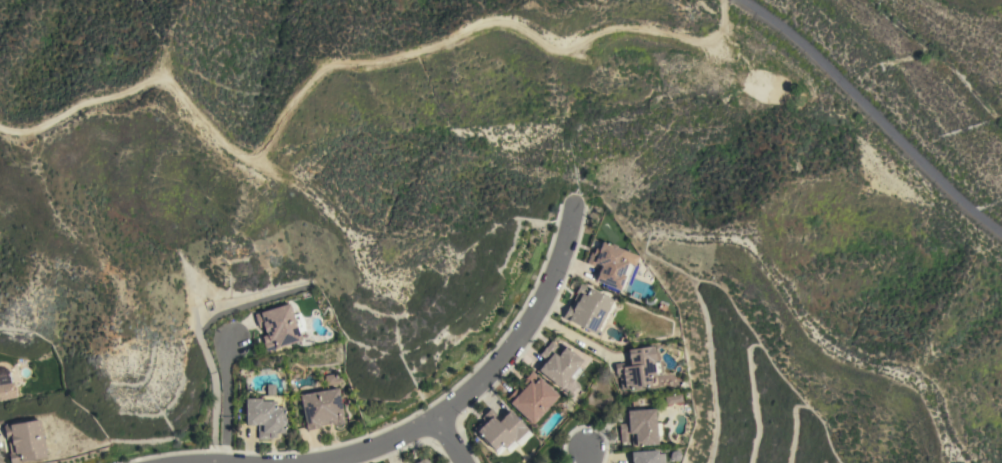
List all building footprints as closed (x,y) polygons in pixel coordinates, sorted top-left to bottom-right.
[(623,291),(595,280),(601,265),(595,263),(594,266),(586,263),(591,252),(593,253),(595,248),(598,249),(602,241),(611,245),(611,244),(616,246),(616,247),(625,251),(625,252),(637,257),(623,291)] [(606,312),(610,313),(606,320),(603,318),(594,334),(562,317),(569,305),(570,305),(576,293),(575,292),(580,283),(612,300),(606,312)] [(300,340),(265,352),(262,342),(263,341),(262,336),(266,335),(266,333),(265,333),(263,327),(258,328),(254,315),(289,304),(292,316),(299,313),(301,318),(302,318),(303,320),(303,321),(304,323),(304,325),(304,326),(303,326),(305,331),(298,333),(300,340)] [(537,370),(543,363),(544,363),(546,360),(539,354),(545,346),(545,347),(551,340),(557,345),(551,352),(554,354),(558,350),(560,351),(565,346),(582,360),(577,366),(581,370),(573,380),(577,383),(578,384),(579,386),(579,387),(579,388),(578,389),(572,398),(560,388),(537,370)] [(652,346),(655,361),(652,361),(652,363),(658,362),(660,373),(654,374),(655,375),(649,376),(650,385),(621,390),(619,377),(616,377),(616,373),(615,373),(614,364),(622,362),(623,367),(629,366),(627,349),(652,346)] [(15,397),(0,400),(0,368),(6,368),(9,372),(11,383),(12,383),(15,397)] [(547,411),(535,424),(533,422),(532,424),(505,399),(515,389),(516,390),(523,383),(523,381),(525,379),(524,378),(531,371),(557,395),(545,409),(547,411)] [(326,386),(325,376),(336,374),(337,378),(341,377),(342,383),(326,386)] [(245,399),(262,398),(262,396),(267,396),(267,384),(275,384),(275,395),(283,395),(283,407),(284,407),(284,418),(285,418),(285,424),(284,424),(284,433),(275,433),(275,438),(270,438),(270,439),(257,440),(257,425),(245,425),(245,399)] [(337,388),(342,413),(342,414),(344,423),(334,425),(334,424),(331,424),(329,424),(320,425),(320,428),(306,430),(300,395),(337,388)] [(493,450),(481,439),(482,438),(476,432),(476,431),(473,429),(483,419),(481,418),(490,408),(496,414),(492,418),(497,423),(508,411),(532,434),(526,439),(525,443),(521,446),(516,448),(511,451),(508,454),(504,450),(503,448),(497,453),(494,449),(493,450)] [(655,423),(660,423),(661,435),(656,436),(657,444),(635,446),(635,445),(632,445),(631,433),(628,433),(628,442),(620,442),(619,423),(625,423),(624,410),(654,408),(655,423)] [(46,457),(15,462),(10,462),(8,454),(10,454),(7,440),(6,440),(3,426),(39,419),(46,457)] [(664,453),(665,462),(631,462),(630,462),(630,451),(656,450),(657,453),(664,453)]
